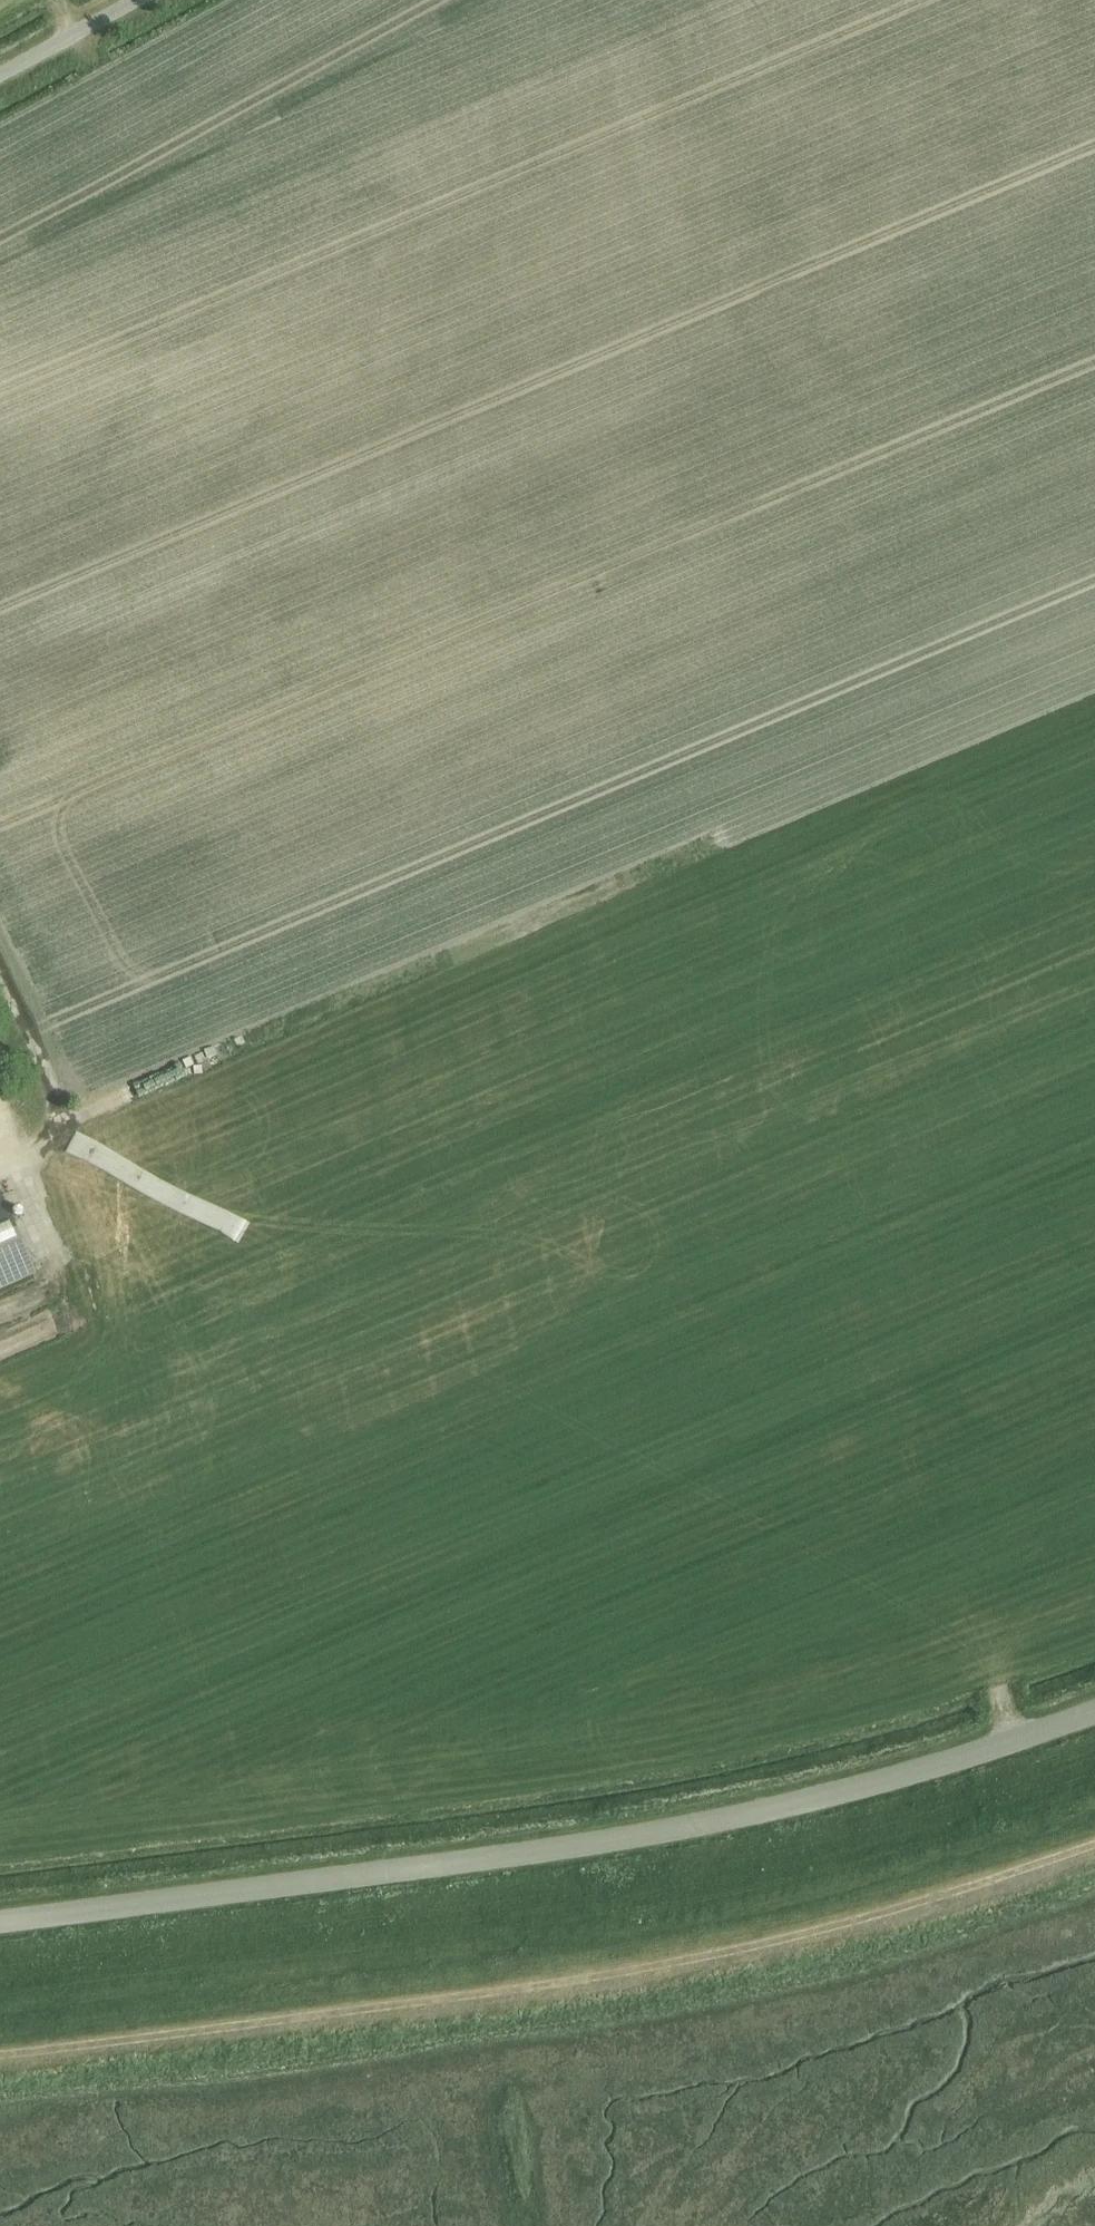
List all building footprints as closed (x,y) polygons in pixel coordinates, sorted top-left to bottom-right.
[(34,1274),(0,1196),(0,1289),(34,1274)]
